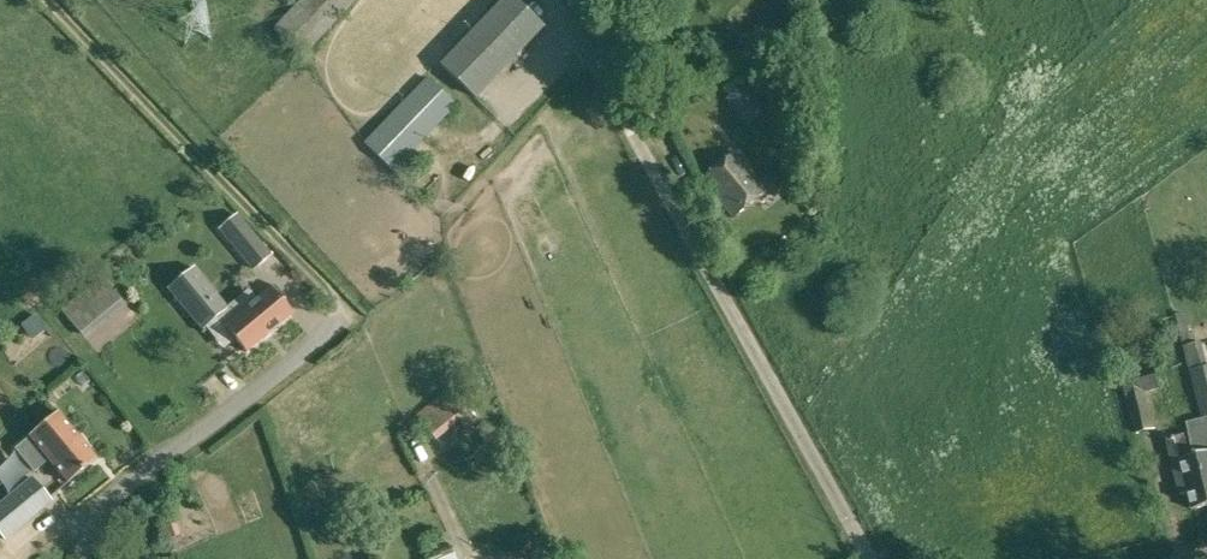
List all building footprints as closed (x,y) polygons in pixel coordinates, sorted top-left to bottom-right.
[(302,58),(356,0),(299,0),(272,29),(302,58)] [(476,98),(543,28),(513,0),(502,0),(441,64),(476,98)] [(394,171),(405,181),(425,160),(415,150),(457,106),(427,77),(363,143),(393,172),(394,171)] [(735,110),(748,125),(766,110),(754,94),(735,110)] [(701,179),(734,219),(767,191),(734,152),(701,179)] [(218,230),(253,271),(272,255),(237,213),(218,230)] [(235,340),(246,352),(268,333),(239,298),(227,308),(194,268),(168,289),(202,329),(205,327),(224,350),(235,340)] [(66,319),(84,338),(124,304),(109,285),(66,319)] [(239,298),(268,333),(291,315),(280,301),(285,297),(275,285),(256,300),(248,291),(239,298)] [(36,313),(21,324),(31,339),(47,328),(36,313)] [(1204,352),(1185,357),(1201,419),(1187,423),(1190,434),(1188,434),(1194,456),(1197,456),(1206,489),(1206,488),(1206,364),(1204,352)] [(1121,374),(1136,434),(1156,429),(1145,393),(1160,390),(1155,365),(1121,374)] [(418,415),(438,439),(458,421),(467,431),(479,421),(450,388),(418,415)] [(29,437),(67,484),(95,460),(57,413),(29,437)] [(1193,509),(1206,506),(1206,488),(1206,489),(1197,456),(1194,456),(1188,434),(1167,440),(1181,495),(1189,493),(1193,509)] [(5,541),(52,502),(32,478),(0,504),(0,535),(5,541)] [(168,539),(181,534),(177,522),(164,527),(168,539)] [(451,550),(426,558),(454,558),(451,550)]
